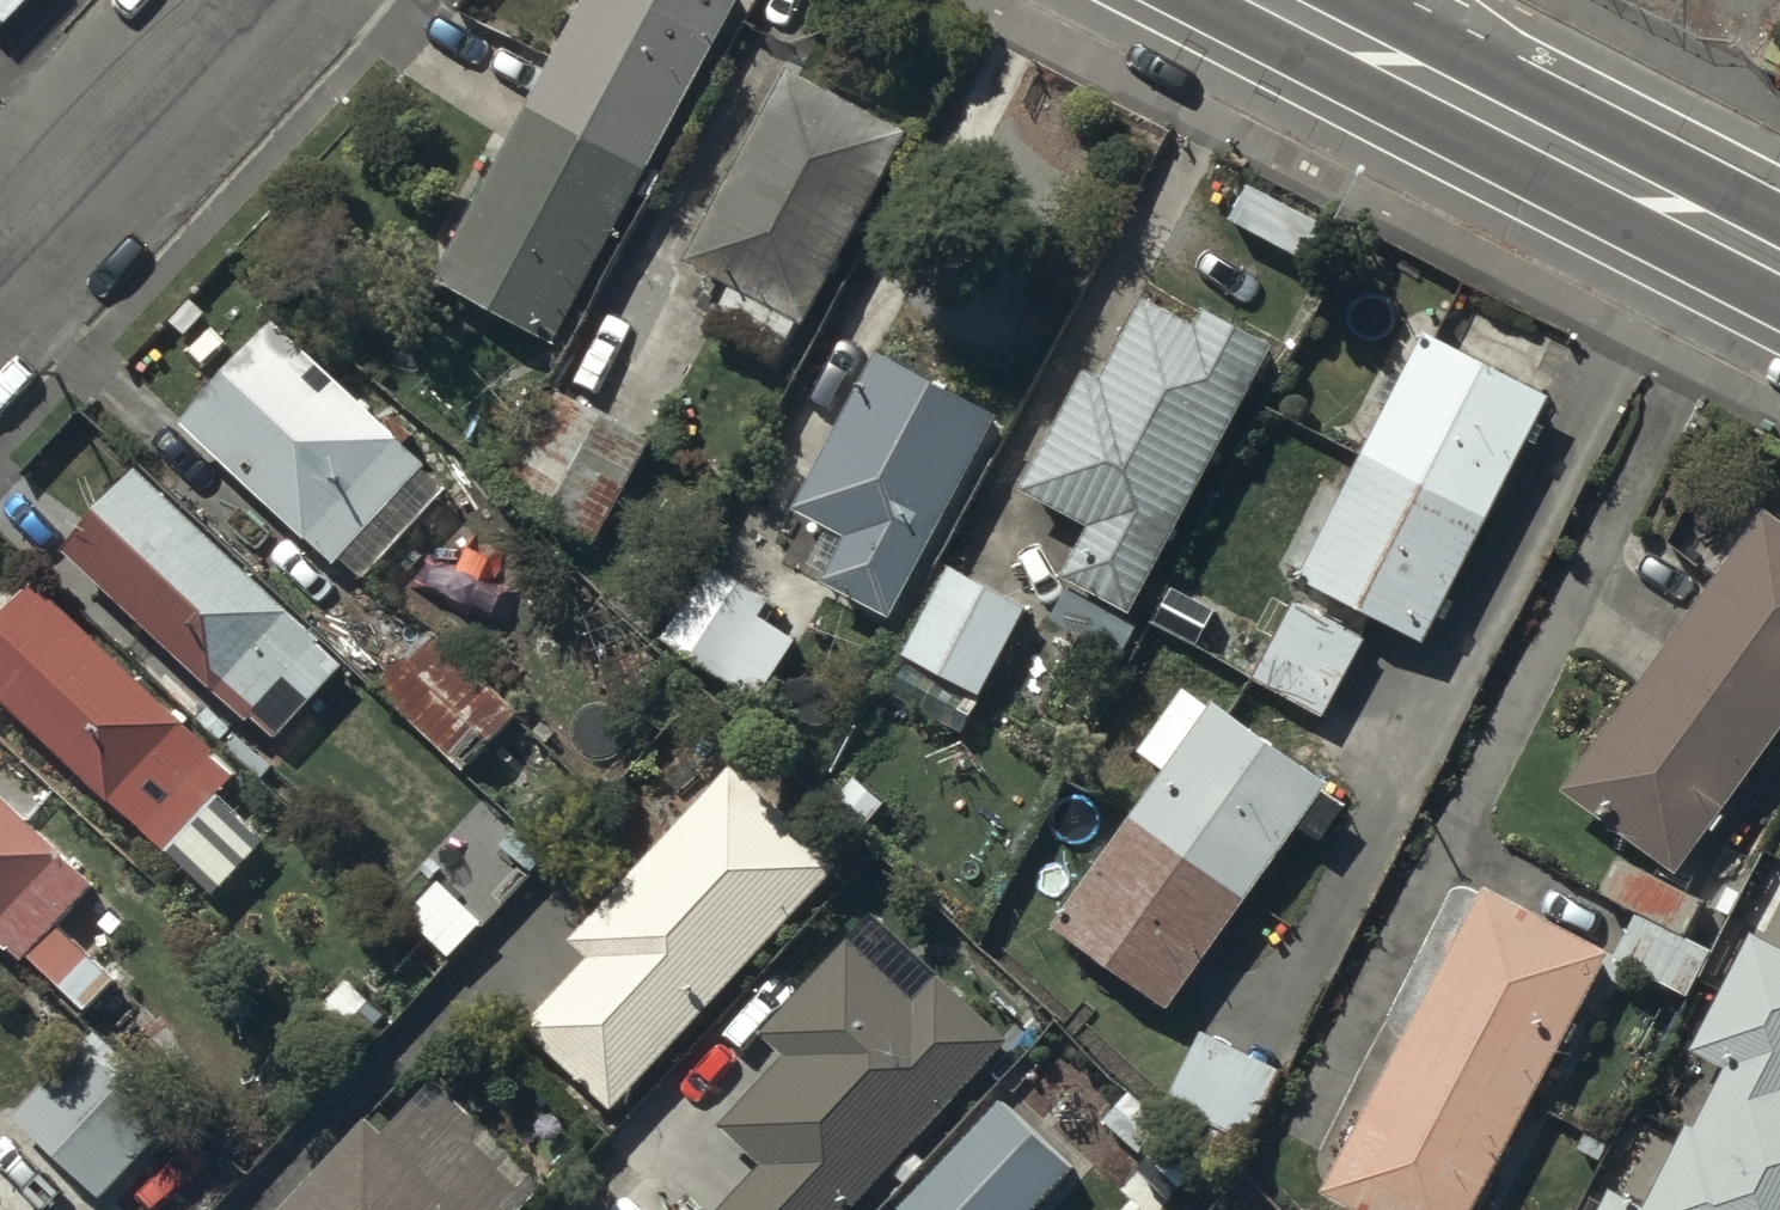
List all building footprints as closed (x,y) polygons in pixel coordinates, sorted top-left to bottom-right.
[(17,0),(0,0),(0,18),(17,0)] [(531,100),(651,164),(739,0),(584,0),(531,100)] [(909,127),(791,64),(687,257),(736,283),(716,321),(785,358),(909,127)] [(651,164),(531,100),(436,272),(558,338),(651,164)] [(1199,321),(1146,293),(1104,373),(1088,365),(1023,485),(1095,523),(1069,571),(1132,605),(1273,342),(1207,307),(1199,321)] [(337,558),(429,459),(276,318),(184,417),(337,558)] [(1429,330),(1366,451),(1491,516),(1554,394),(1429,330)] [(999,411),(881,348),(797,504),(851,533),(827,577),(892,611),(999,411)] [(651,438),(561,389),(506,491),(595,539),(651,438)] [(1491,516),(1366,451),(1341,498),(1321,488),(1282,564),(1427,639),(1491,516)] [(277,740),(349,663),(140,469),(69,546),(277,740)] [(1768,508),(1666,649),(1779,730),(1779,516),(1768,508)] [(771,599),(713,562),(666,634),(762,696),(799,638),(761,614),(771,599)] [(1030,605),(954,564),(906,651),(982,692),(1030,605)] [(1143,620),(1073,584),(1055,619),(1125,655),(1143,620)] [(46,591),(0,638),(0,680),(219,890),(266,841),(220,797),(240,777),(46,591)] [(1367,638),(1297,600),(1255,676),(1325,714),(1367,638)] [(435,626),(381,682),(469,765),(522,709),(435,626)] [(1666,649),(1564,789),(1678,873),(1779,732),(1779,730),(1666,649)] [(980,699),(907,660),(891,691),(964,729),(980,699)] [(1168,769),(1136,813),(1251,894),(1329,785),(1189,684),(1141,750),(1168,769)] [(844,866),(733,762),(569,935),(591,956),(529,1021),(618,1104),(844,866)] [(907,816),(858,771),(831,800),(880,845),(907,816)] [(98,882),(0,791),(0,923),(91,1007),(120,976),(62,922),(98,882)] [(525,833),(495,806),(481,823),(510,849),(525,833)] [(1251,894),(1136,813),(1058,924),(1173,1005),(1251,894)] [(1686,936),(1704,899),(1620,856),(1601,893),(1639,912),(1686,936)] [(484,918),(441,880),(411,914),(454,952),(484,918)] [(1409,1036),(1534,1102),(1614,950),(1489,884),(1409,1036)] [(1686,936),(1639,912),(1616,956),(1687,993),(1709,950),(1686,936)] [(1753,932),(1721,995),(1779,1025),(1779,946),(1753,932)] [(940,974),(919,997),(853,936),(763,1033),(786,1055),(723,1123),(767,1164),(724,1209),(851,1209),(1010,1039),(940,974)] [(380,1000),(345,968),(315,1000),(350,1033),(380,1000)] [(1687,1132),(1779,1181),(1779,1025),(1721,995),(1698,1047),(1732,1065),(1699,1127),(1689,1122),(1687,1132)] [(1281,1068),(1205,1030),(1170,1100),(1246,1138),(1281,1068)] [(178,1119),(93,1036),(18,1113),(103,1196),(178,1119)] [(1409,1036),(1326,1192),(1359,1209),(1477,1209),(1534,1102),(1409,1036)] [(438,1077),(389,1131),(372,1115),(286,1209),(514,1209),(546,1175),(438,1077)] [(1167,1118),(1131,1090),(1107,1121),(1143,1149),(1167,1118)] [(1004,1100),(904,1207),(907,1209),(1035,1209),(1076,1166),(1004,1100)] [(1611,1144),(1588,1131),(1579,1147),(1602,1160),(1611,1144)] [(1687,1132),(1647,1207),(1612,1188),(1600,1209),(1779,1209),(1779,1181),(1687,1132)] [(1196,1169),(1165,1141),(1140,1169),(1172,1197),(1196,1169)]
